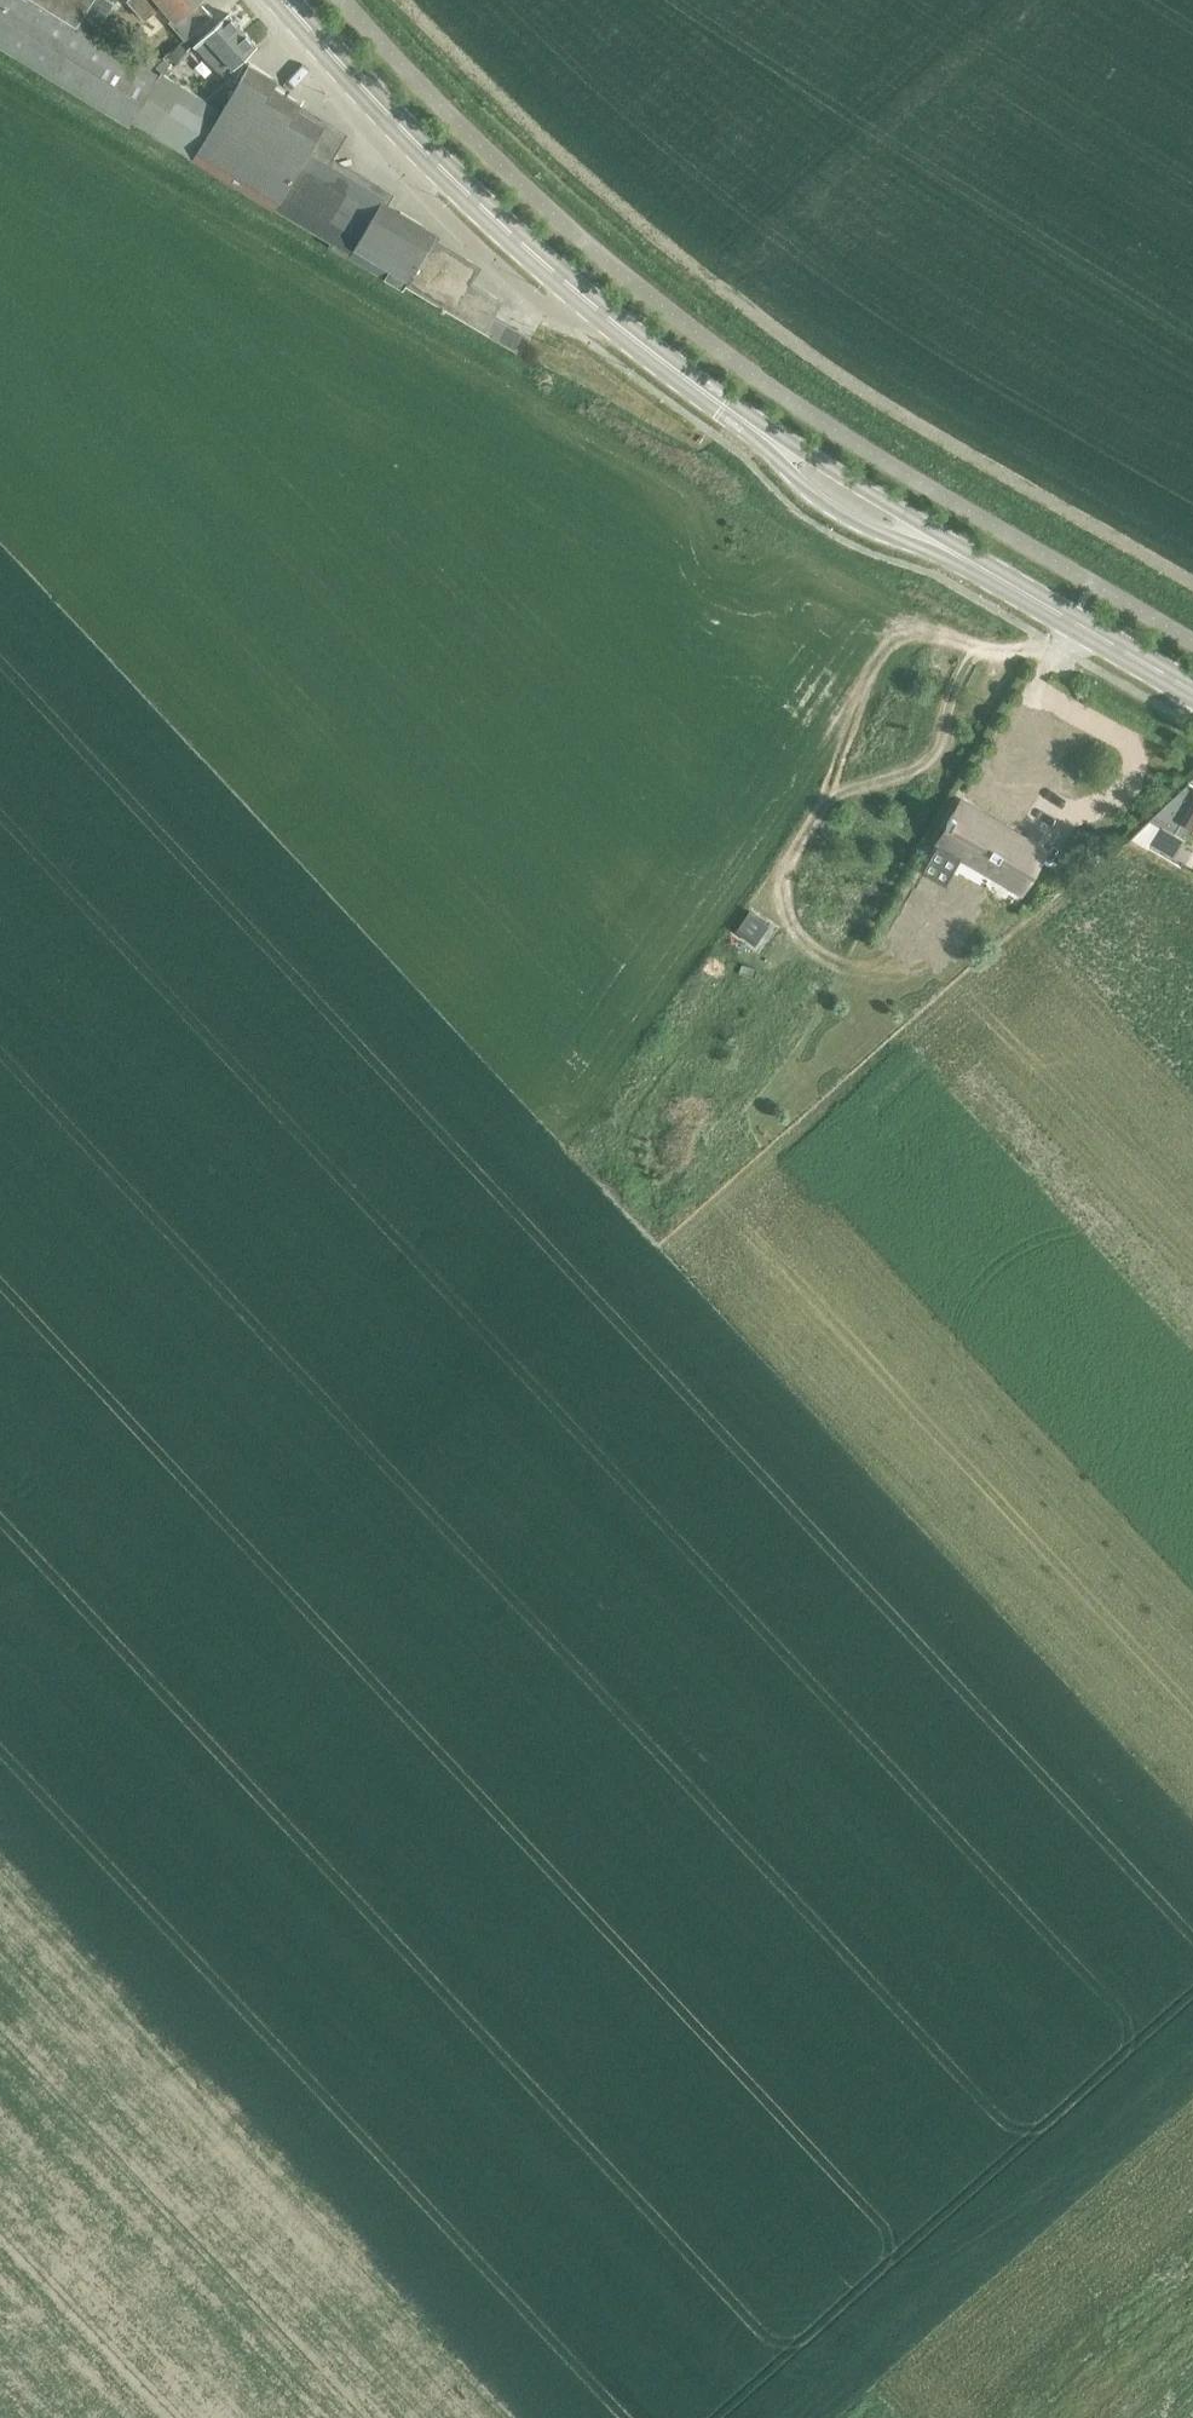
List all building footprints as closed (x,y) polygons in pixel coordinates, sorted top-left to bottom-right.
[(112,0),(0,0),(0,45),(129,123),(131,120),(332,242),(331,247),(348,255),(348,254),(403,288),(406,284),(513,346),(518,339),(520,329),(508,327),(490,317),(500,299),(468,281),(477,266),(431,240),(432,238),(418,230),(422,225),(399,211),(396,217),(379,206),(385,195),(310,150),(323,129),(341,141),(344,137),(318,121),(317,122),(296,110),(301,103),(273,87),(277,80),(248,63),(235,85),(224,79),(203,98),(160,72),(159,74),(92,34),(113,0),(112,0)] [(212,15),(199,0),(128,0),(145,20),(163,5),(173,17),(169,20),(185,38),(212,15)] [(224,73),(256,45),(229,14),(195,43),(219,70),(220,69),(224,73)] [(180,42),(168,53),(175,61),(187,50),(180,42)] [(1188,780),(1148,817),(1129,835),(1148,846),(1151,840),(1174,854),(1191,825),(1192,826),(1192,784),(1188,780)] [(960,802),(938,840),(990,870),(993,864),(1025,883),(1043,850),(960,802)] [(755,944),(769,922),(751,910),(737,932),(755,944)]
